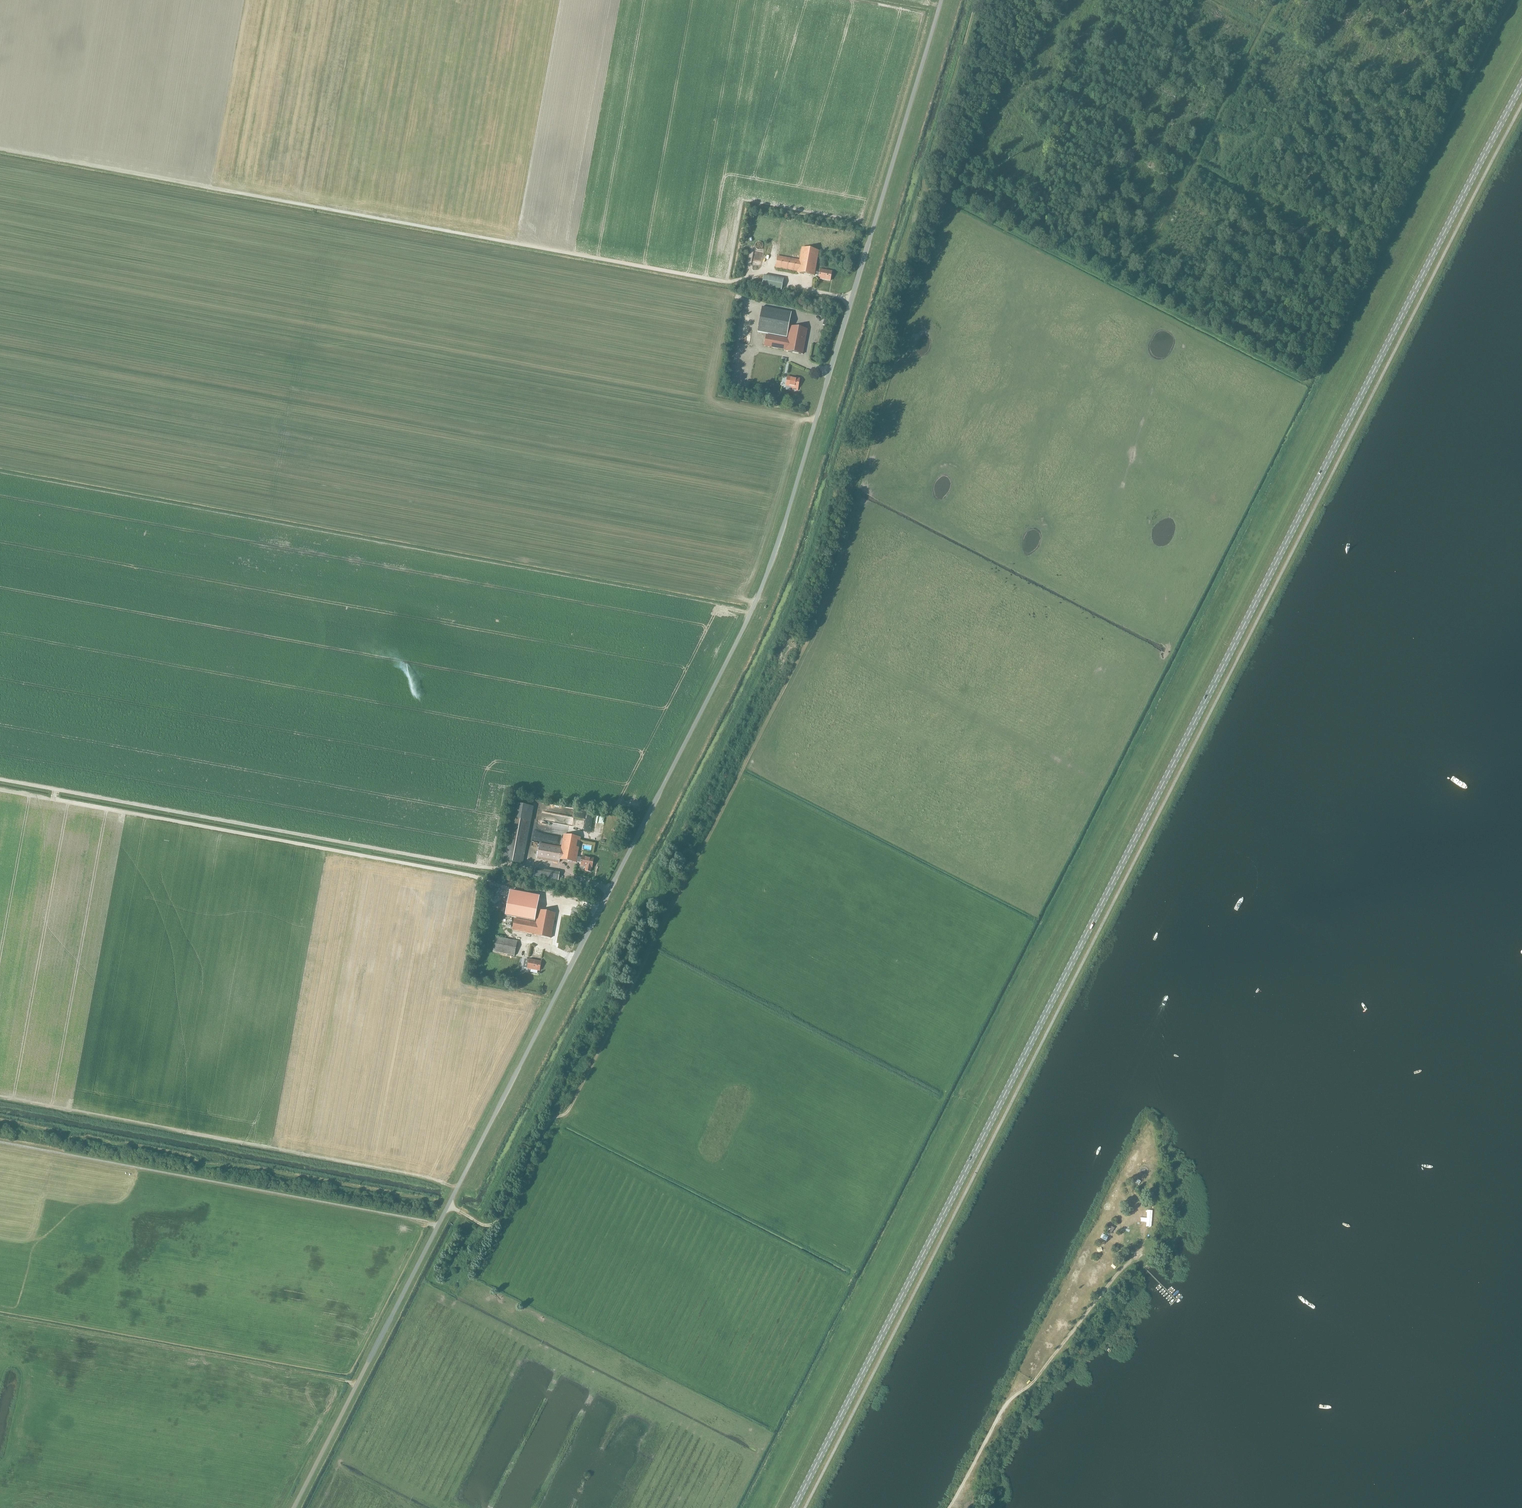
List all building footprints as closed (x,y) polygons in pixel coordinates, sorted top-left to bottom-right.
[(814,275),(815,272),(819,251),(802,248),(799,260),(778,256),(776,268),(797,272),(797,273),(814,276),(814,275)] [(762,253),(754,252),(752,264),(760,265),(762,253)] [(820,270),(820,273),(815,272),(814,275),(819,276),(819,279),(830,281),(832,272),(820,270)] [(781,291),(784,279),(764,275),(762,287),(781,291)] [(762,307),(757,332),(787,337),(791,313),(762,307)] [(740,342),(747,343),(750,328),(743,327),(740,342)] [(803,354),(807,330),(790,327),(788,339),(766,335),(764,346),(786,350),(786,351),(803,354)] [(798,388),(800,379),(788,377),(786,386),(798,388)] [(511,819),(503,860),(523,864),(530,823),(511,819)] [(564,835),(562,847),(540,843),(537,859),(559,863),(559,859),(576,863),(576,862),(577,859),(581,838),(564,835)] [(582,860),(577,859),(576,862),(581,863),(581,866),(587,867),(586,871),(591,872),(592,868),(594,859),(582,856),(582,860)] [(560,873),(535,869),(534,877),(559,881),(560,873)] [(509,895),(505,915),(535,921),(539,901),(509,895)] [(551,938),(556,914),(539,911),(537,923),(515,919),(513,930),(534,934),(534,935),(551,938)] [(515,956),(517,941),(496,937),(493,952),(515,956)] [(540,971),(541,962),(529,960),(528,969),(540,971)] [(1114,1229),(1109,1226),(1105,1231),(1111,1235),(1114,1229)]
